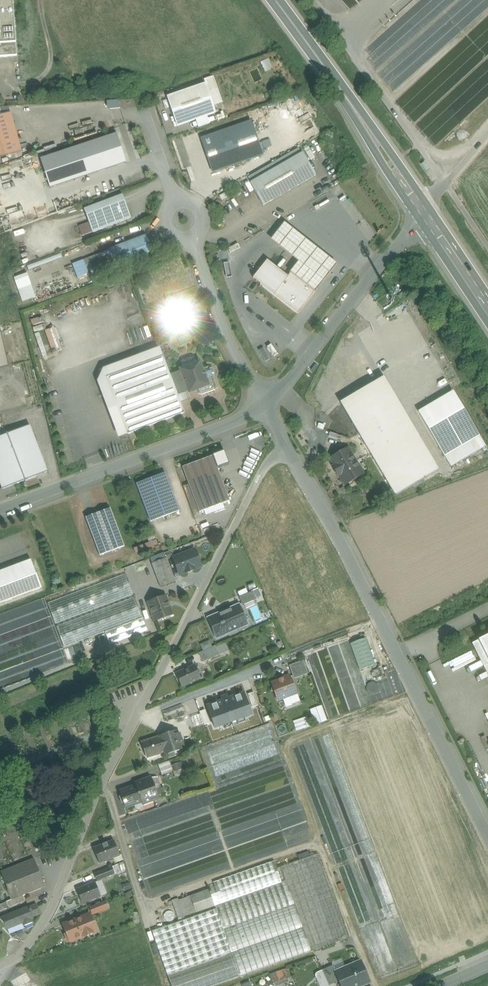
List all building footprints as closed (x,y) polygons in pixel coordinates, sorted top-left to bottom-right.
[(17,55),(13,0),(0,0),(0,57),(17,55)] [(205,84),(167,97),(177,126),(216,113),(205,84)] [(21,151),(10,114),(0,117),(0,157),(21,151)] [(250,121),(200,138),(211,173),(262,156),(250,121)] [(40,160),(50,187),(125,161),(116,134),(40,160)] [(303,153),(250,183),(263,206),(316,176),(303,153)] [(122,195),(84,209),(93,233),(131,218),(122,195)] [(299,262),(291,272),(315,291),(337,264),(285,222),(271,240),(299,262)] [(146,235),(108,249),(115,268),(153,254),(146,235)] [(288,276),(267,260),(253,278),(298,313),(315,291),(291,272),(288,276)] [(23,302),(37,297),(29,272),(14,277),(23,302)] [(174,297),(167,299),(166,299),(174,321),(175,320),(182,317),(180,312),(182,311),(179,302),(176,302),(174,297)] [(249,317),(245,320),(251,332),(255,330),(249,317)] [(9,366),(1,332),(0,332),(0,368),(9,366)] [(181,345),(192,341),(190,335),(179,338),(181,345)] [(103,369),(97,382),(118,438),(127,435),(106,378),(163,357),(159,347),(103,369)] [(264,347),(260,349),(267,360),(272,358),(264,347)] [(199,362),(196,363),(194,357),(192,356),(182,360),(181,362),(183,368),(180,369),(181,372),(170,376),(177,395),(188,391),(189,393),(198,390),(199,394),(202,395),(215,390),(216,387),(211,374),(214,373),(212,368),(209,369),(209,367),(202,369),(199,362)] [(163,357),(106,378),(127,435),(184,413),(177,395),(170,376),(163,357)] [(383,377),(340,402),(395,496),(438,470),(383,377)] [(453,391),(418,412),(451,468),(486,447),(453,391)] [(30,425),(7,434),(25,481),(48,472),(30,425)] [(7,434),(0,436),(0,484),(2,490),(25,481),(7,434)] [(347,448),(330,459),(334,466),(332,467),(338,476),(340,475),(346,485),(363,474),(347,448)] [(213,456),(182,467),(199,513),(230,501),(213,456)] [(165,473),(136,484),(151,522),(179,511),(165,473)] [(110,509),(85,518),(100,556),(124,547),(110,509)] [(195,550),(173,558),(179,575),(186,572),(186,573),(194,570),(194,569),(201,567),(195,550)] [(150,558),(152,564),(166,558),(164,553),(150,558)] [(152,564),(160,587),(175,581),(166,558),(152,564)] [(0,572),(0,604),(42,588),(31,560),(0,572)] [(253,592),(240,598),(243,605),(256,599),(253,592)] [(165,596),(148,602),(155,622),(172,615),(165,596)] [(134,597),(56,626),(64,647),(142,617),(134,597)] [(0,621),(0,645),(53,625),(45,604),(0,621)] [(239,606),(220,614),(219,613),(208,618),(216,638),(248,624),(239,606)] [(143,620),(105,634),(109,645),(148,631),(143,620)] [(105,634),(92,639),(96,650),(109,645),(105,634)] [(478,640),(487,660),(487,635),(478,640)] [(366,638),(350,644),(360,670),(375,665),(366,638)] [(87,642),(72,647),(74,653),(89,647),(87,642)] [(218,647),(221,653),(229,650),(226,643),(218,647)] [(216,646),(199,653),(203,662),(220,655),(216,646)] [(345,666),(343,657),(339,658),(337,652),(331,653),(334,668),(345,666)] [(303,661),(289,666),(294,679),(308,674),(303,661)] [(194,665),(176,674),(182,687),(201,679),(194,665)] [(432,683),(439,681),(435,670),(428,672),(432,683)] [(290,675),(278,680),(279,681),(271,684),(272,686),(271,692),(274,692),(277,701),(289,697),(288,694),(295,691),(290,675)] [(244,694),(229,699),(228,697),(222,700),(222,702),(207,707),(214,728),(252,714),(244,694)] [(182,705),(164,712),(166,718),(166,717),(168,721),(179,717),(178,713),(184,711),(182,705)] [(323,705),(311,708),(314,721),(327,718),(323,705)] [(307,716),(293,721),(296,730),(311,725),(307,716)] [(171,743),(174,752),(183,750),(180,742),(182,741),(180,733),(178,734),(177,731),(172,733),(175,742),(171,743)] [(172,733),(141,743),(147,758),(164,753),(165,755),(174,752),(171,743),(175,742),(172,733)] [(169,761),(158,765),(162,776),(173,772),(169,761)] [(151,777),(135,783),(136,786),(142,802),(143,805),(165,797),(163,789),(156,791),(151,777)] [(136,786),(119,792),(125,808),(134,805),(136,810),(144,807),(143,805),(142,802),(136,786)] [(139,859),(153,896),(196,879),(191,869),(200,865),(197,858),(188,862),(184,851),(176,854),(173,847),(146,858),(142,848),(143,847),(139,838),(133,840),(140,859),(139,859)] [(114,841),(94,849),(99,863),(120,855),(114,841)] [(317,854),(280,867),(310,952),(347,939),(317,854)] [(1,872),(4,881),(15,877),(19,887),(42,878),(34,859),(1,872)] [(273,861),(212,883),(214,888),(220,905),(281,883),(276,869),(273,861)] [(111,867),(95,873),(98,881),(115,875),(111,867)] [(214,888),(209,890),(210,892),(211,891),(212,893),(210,894),(215,907),(216,909),(227,941),(228,945),(239,977),(310,952),(280,867),(276,869),(281,883),(220,905),(214,888)] [(15,877),(4,881),(12,900),(24,895),(45,887),(42,878),(19,887),(15,877)] [(95,882),(77,889),(83,904),(101,897),(101,896),(100,896),(95,882)] [(209,890),(184,899),(190,915),(196,913),(215,907),(210,894),(212,893),(211,891),(210,892),(209,890)] [(12,900),(0,905),(0,911),(26,901),(24,895),(12,900)] [(184,899),(179,901),(178,899),(172,901),(179,922),(185,920),(184,917),(190,915),(184,899)] [(106,901),(90,908),(92,914),(108,908),(106,901)] [(0,918),(0,919),(5,924),(7,930),(23,923),(24,926),(33,923),(32,920),(34,919),(33,917),(40,914),(36,904),(29,907),(0,918)] [(179,922),(152,931),(164,963),(227,941),(216,909),(185,920),(179,922)] [(90,914),(63,925),(67,934),(66,935),(66,937),(66,939),(68,941),(70,941),(83,936),(84,937),(93,933),(89,923),(93,922),(90,914)] [(165,967),(172,985),(213,985),(239,977),(228,945),(165,967)] [(336,972),(336,973),(332,974),(335,983),(340,981),(342,985),(353,985),(353,984),(367,978),(360,962),(336,972)] [(332,974),(329,967),(322,970),(326,978),(329,985),(335,983),(332,974)] [(270,975),(275,985),(276,985),(292,980),(287,969),(270,975)]
